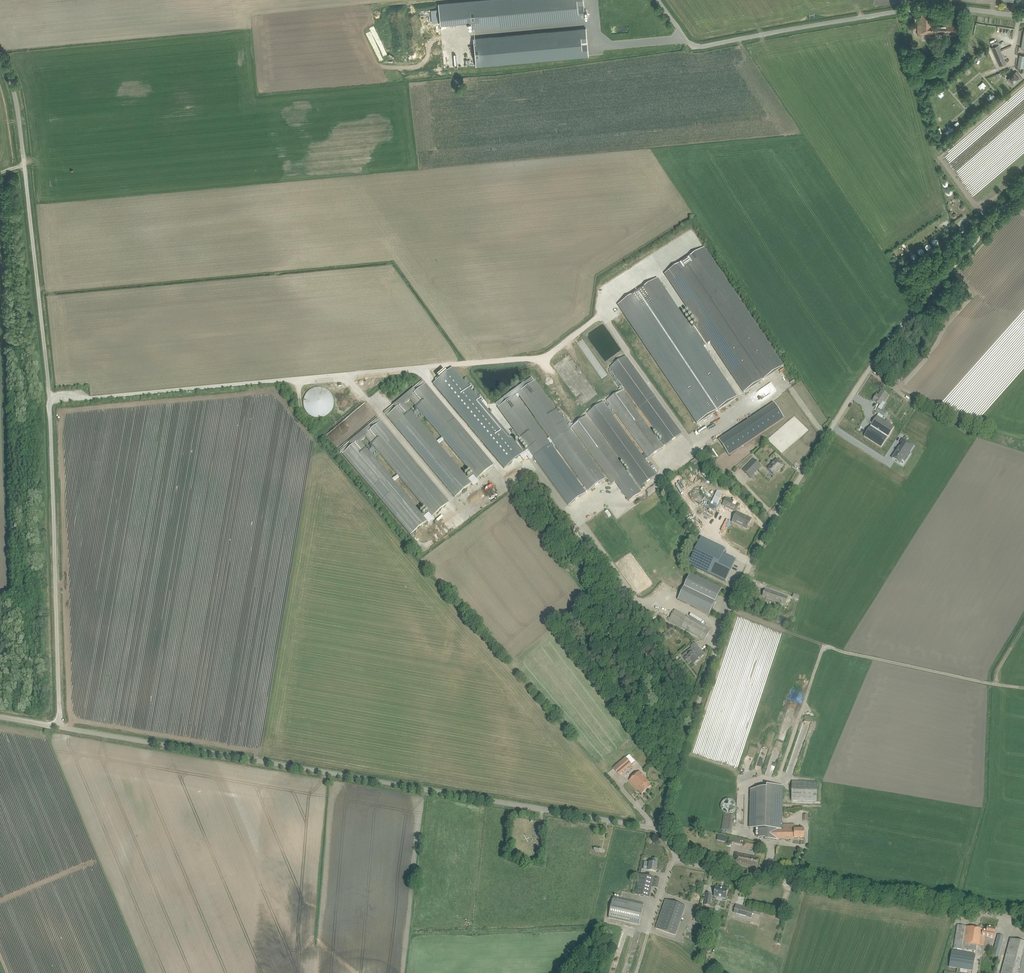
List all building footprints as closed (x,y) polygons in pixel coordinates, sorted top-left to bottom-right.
[(440,24),(471,21),(472,29),(585,18),(584,0),(483,0),(438,4),(440,24)] [(918,34),(956,34),(956,25),(946,25),(946,24),(934,24),(934,13),(921,14),(922,17),(918,17),(918,22),(918,34)] [(586,28),(473,39),(476,66),(589,56),(586,28)] [(998,44),(991,47),(999,66),(1007,63),(998,44)] [(1017,71),(1007,79),(1013,86),(1023,78),(1017,71)] [(705,248),(665,275),(698,324),(696,326),(708,344),(710,343),(744,393),(784,366),(705,248)] [(658,279),(618,306),(697,424),(737,397),(704,347),(706,346),(694,327),(692,329),(658,279)] [(609,404),(607,406),(607,405),(606,406),(603,401),(587,413),(642,489),(646,486),(644,484),(656,475),(653,469),(655,467),(653,464),(651,466),(646,459),(682,433),(626,355),(610,367),(662,441),(660,442),(621,389),(606,400),(609,404)] [(449,371),(433,384),(504,469),(524,452),(485,406),(487,404),(483,400),(481,402),(452,368),(451,368),(449,371)] [(529,459),(533,457),(569,505),(606,478),(535,380),(534,381),(531,377),(496,403),(498,407),(497,408),(528,449),(524,452),(529,459)] [(477,479),(494,464),(425,383),(423,381),(413,389),(413,387),(392,404),(393,406),(384,413),(387,416),(386,416),(454,497),(471,483),(473,485),(478,481),(477,479)] [(308,415),(321,417),(331,414),(333,401),(330,389),(317,387),(306,390),(305,403),(308,415)] [(876,412),(886,418),(888,414),(886,413),(887,412),(882,409),(886,403),(885,403),(889,395),(882,390),(878,396),(879,396),(878,398),(875,396),(873,400),(877,403),(878,403),(881,405),(876,412)] [(729,455),(784,418),(774,403),(765,409),(726,435),(724,436),(719,439),(719,440),(721,442),(729,455)] [(630,475),(630,474),(586,415),(571,427),(613,484),(615,482),(624,476),(626,478),(630,475)] [(894,427),(877,416),(871,426),(888,437),(894,427)] [(432,516),(449,502),(381,421),(380,421),(378,418),(369,426),(368,425),(348,442),(349,443),(340,451),(342,454),(410,535),(426,521),(428,523),(434,518),(432,516)] [(888,437),(871,426),(864,436),(881,447),(888,437)] [(895,446),(888,458),(896,463),(900,456),(899,455),(902,451),(905,453),(909,446),(898,438),(895,442),(898,444),(896,447),(895,446)] [(754,459),(743,470),(750,478),(757,471),(754,468),(758,464),(754,459)] [(771,465),(768,468),(774,474),(779,469),(780,469),(783,466),(776,459),(771,464),(771,465)] [(642,493),(630,475),(626,478),(624,476),(615,482),(629,502),(642,493)] [(722,506),(736,512),(740,504),(726,498),(722,506)] [(747,528),(751,519),(737,512),(733,520),(742,525),(742,526),(747,528)] [(702,538),(689,564),(725,582),(735,561),(723,554),(725,550),(702,538)] [(709,615),(722,589),(691,574),(678,600),(709,615)] [(772,599),(772,600),(781,603),(785,605),(787,597),(784,596),(765,589),(763,596),(772,599)] [(669,621),(700,639),(704,641),(711,629),(708,628),(675,610),(669,621)] [(699,660),(698,659),(700,657),(701,658),(705,655),(695,643),(690,646),(692,648),(683,656),(684,658),(684,659),(688,664),(692,661),(694,664),(699,660)] [(632,748),(641,761),(644,758),(635,746),(632,748)] [(626,757),(613,768),(619,775),(632,765),(626,757)] [(640,771),(629,780),(638,791),(639,790),(642,794),(651,786),(648,783),(649,782),(640,771)] [(623,785),(629,792),(635,788),(629,781),(623,785)] [(791,800),(817,801),(817,782),(792,781),(791,800)] [(765,837),(765,839),(778,839),(795,839),(795,838),(804,838),(804,828),(799,828),(799,827),(795,827),(795,824),(781,824),(782,786),(767,785),(767,788),(760,788),(751,789),(750,828),(758,828),(758,837),(765,837)] [(736,813),(735,799),(722,800),(723,814),(736,813)] [(724,814),(722,829),(731,831),(734,819),(736,820),(736,816),(724,814)] [(758,844),(744,841),(743,846),(757,849),(758,844)] [(757,868),(759,858),(736,853),(735,858),(737,858),(736,864),(757,868)] [(646,862),(646,866),(649,866),(648,870),(656,872),(657,864),(658,859),(653,858),(652,863),(650,862),(650,863),(646,862)] [(654,877),(649,876),(639,874),(634,894),(650,897),(654,877)] [(716,887),(714,896),(727,898),(728,889),(716,887)] [(644,904),(639,903),(613,897),(609,918),(639,925),(644,904)] [(685,906),(666,900),(656,928),(675,935),(685,906)] [(736,904),(734,913),(747,916),(747,917),(751,918),(753,913),(754,909),(750,908),(736,904)] [(696,924),(694,931),(701,933),(701,931),(706,932),(708,928),(696,924)] [(960,972),(961,969),(966,970),(973,971),(975,956),(963,954),(964,948),(976,950),(977,945),(981,946),(982,934),(986,935),(986,937),(994,938),(994,935),(995,933),(996,928),(987,926),(987,930),(983,929),(957,925),(953,953),(951,952),(951,957),(949,967),(957,968),(956,972),(944,971),(944,972),(964,972),(960,972)] [(998,935),(994,951),(1000,953),(1004,937),(998,935)] [(1001,972),(1023,972),(1023,942),(1011,938),(1001,972)]
